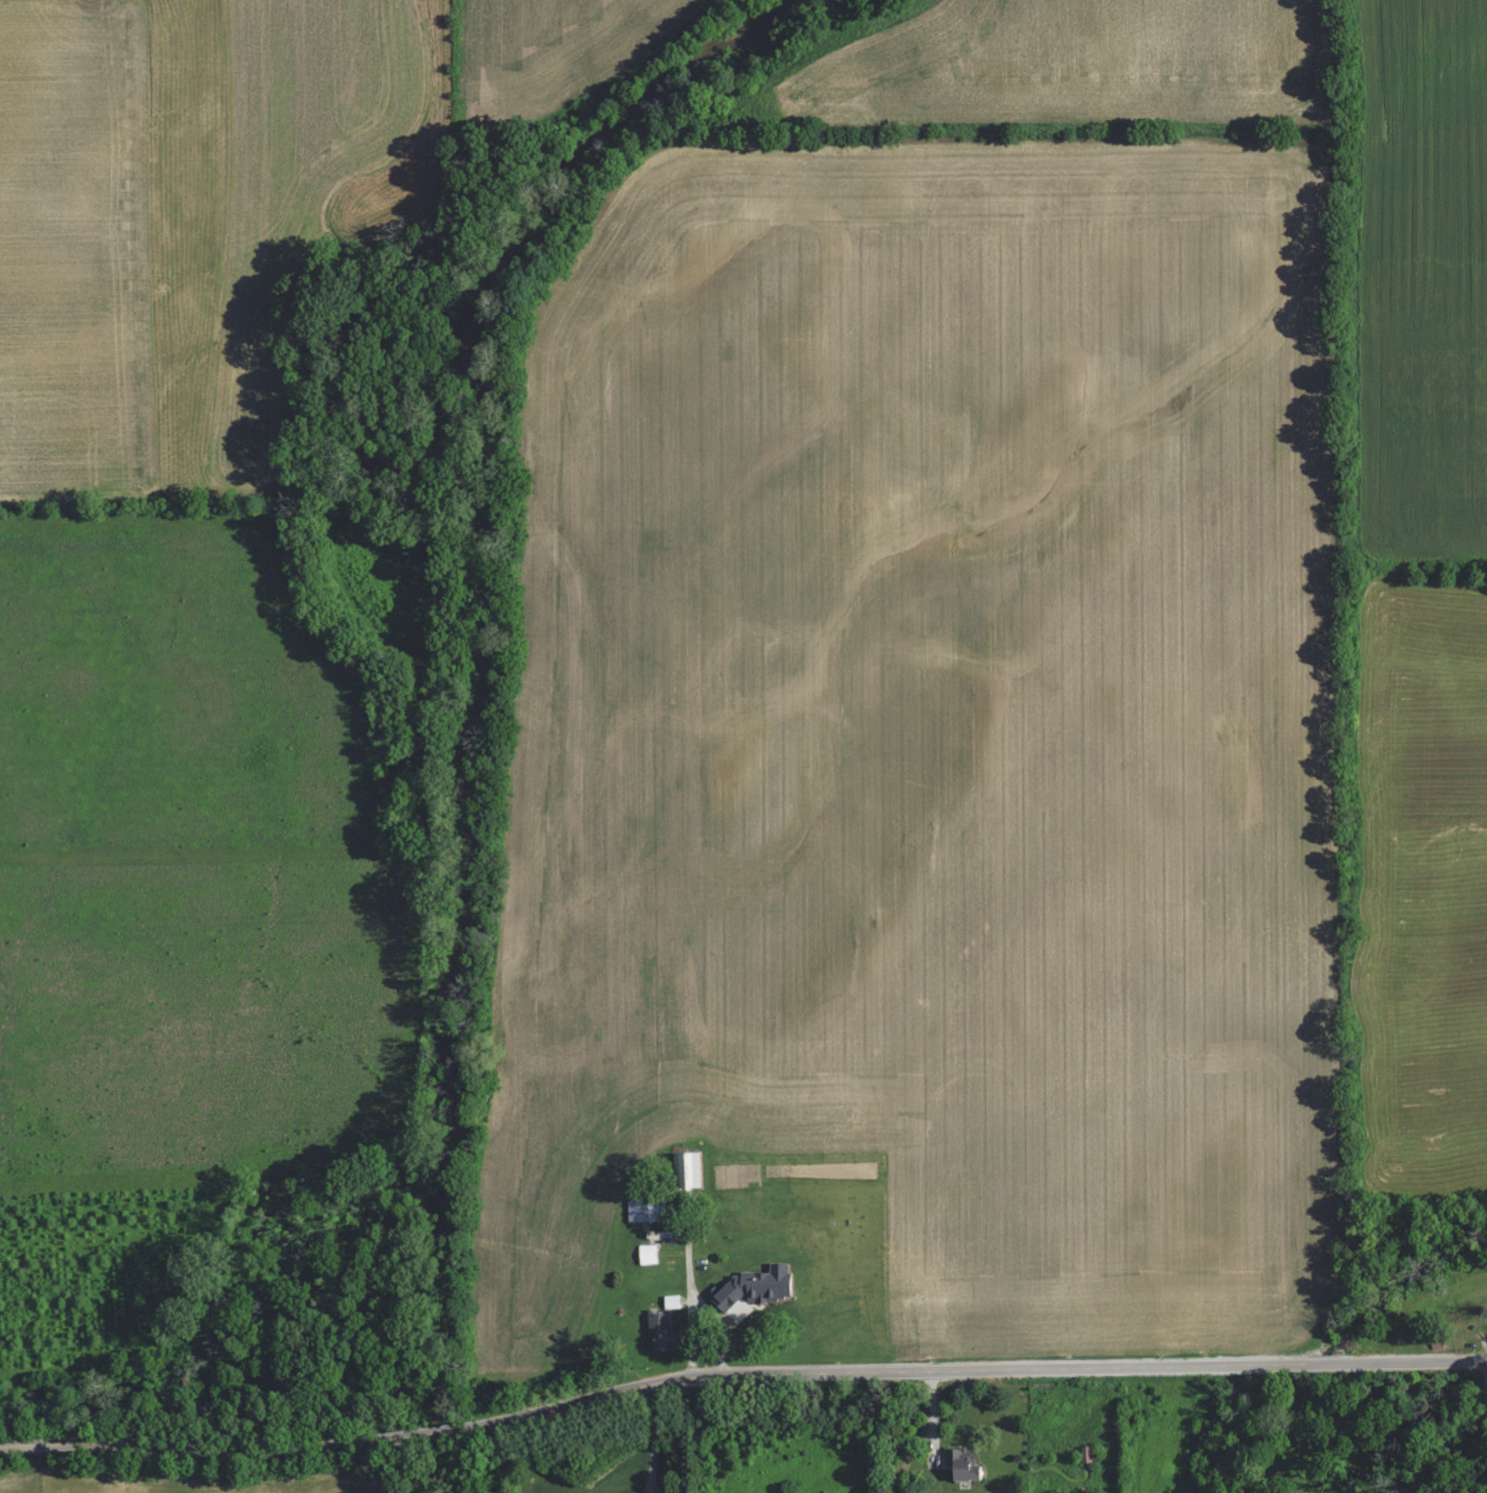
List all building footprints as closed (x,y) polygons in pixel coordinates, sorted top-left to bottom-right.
[(698,1186),(697,1150),(671,1151),(673,1187),(698,1186)] [(648,1238),(670,1240),(671,1231),(648,1229),(648,1238)] [(788,1262),(769,1262),(769,1271),(730,1271),(730,1284),(712,1284),(712,1307),(722,1307),(722,1327),(743,1327),(743,1312),(751,1312),(751,1300),(787,1300),(788,1262)] [(671,1348),(670,1311),(649,1312),(651,1349),(671,1348)] [(950,1478),(981,1478),(981,1464),(968,1464),(968,1449),(944,1449),(944,1466),(950,1466),(950,1478)]
